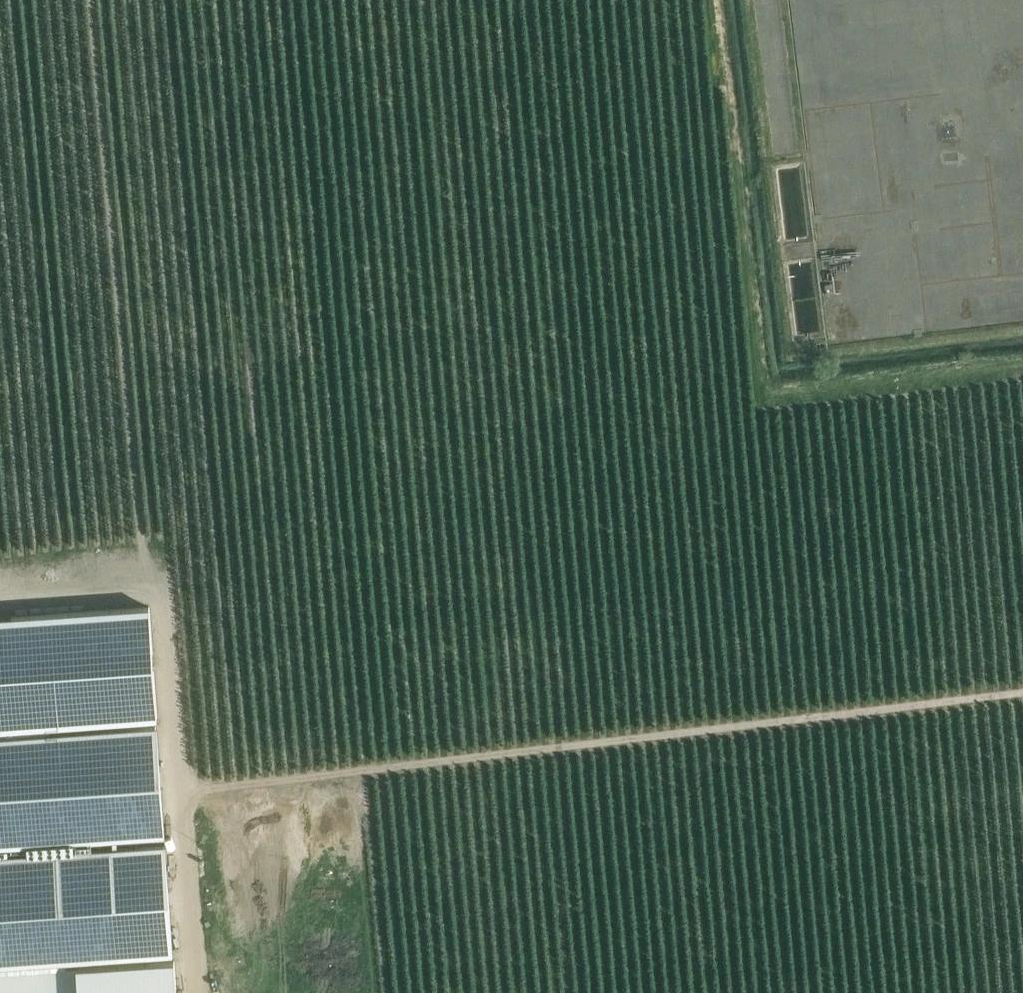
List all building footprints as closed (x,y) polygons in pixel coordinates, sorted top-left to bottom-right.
[(171,949),(163,845),(28,854),(27,841),(163,832),(156,726),(49,734),(48,725),(157,717),(149,606),(0,617),(0,843),(11,842),(12,856),(0,857),(0,961),(171,949)] [(174,960),(0,973),(0,992),(176,992),(174,960)]
